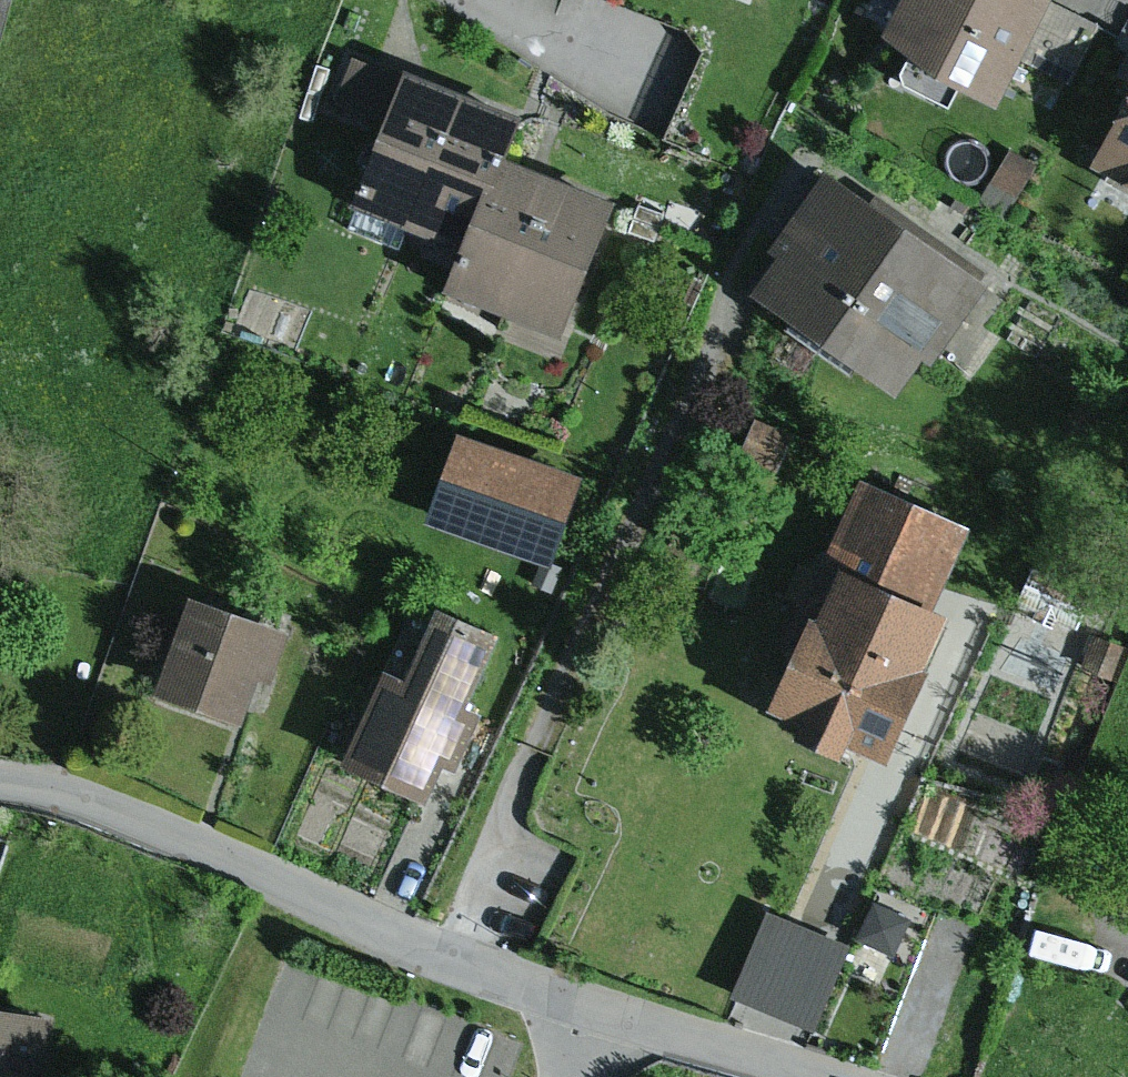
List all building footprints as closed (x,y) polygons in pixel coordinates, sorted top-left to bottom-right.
[(867,29),(920,72),(987,102),(1011,58),(1038,0),(884,0),(867,29)] [(1050,0),(1038,0),(1011,58),(1068,85),(1098,22),(1050,0)] [(383,117),(402,71),(349,51),(331,97),(383,117)] [(404,228),(457,93),(402,71),(383,117),(349,206),(404,228)] [(1080,164),(1127,190),(1127,77),(1080,164)] [(461,250),(499,156),(515,116),(457,93),(404,228),(461,250)] [(1006,149),(972,202),(997,218),(1032,165),(1006,149)] [(502,311),(555,178),(499,156),(461,250),(445,289),(502,311)] [(805,335),(888,217),(810,160),(750,244),(759,251),(734,287),(805,335)] [(502,311),(564,335),(617,202),(555,178),(502,311)] [(976,278),(888,217),(805,335),(882,389),(909,351),(920,358),(976,278)] [(749,416),(733,452),(770,469),(786,433),(749,416)] [(569,470),(445,431),(417,518),(541,557),(569,470)] [(958,524),(851,477),(750,703),(779,716),(771,733),(821,755),(831,732),(871,750),(932,612),(921,607),(958,524)] [(539,562),(532,585),(551,592),(559,569),(539,562)] [(1094,591),(1029,562),(1012,599),(1034,609),(1030,619),(1052,628),(1056,619),(1077,628),(1094,591)] [(284,628),(177,593),(144,692),(232,722),(248,675),(259,678),(266,681),(284,628)] [(391,671),(371,662),(327,762),(415,800),(432,760),(439,763),(445,765),(470,710),(451,702),(483,631),(420,604),(391,671)] [(1092,636),(1080,666),(1113,679),(1125,649),(1092,636)] [(869,901),(852,937),(890,955),(907,919),(869,901)] [(843,947),(761,914),(728,995),(810,1028),(843,947)] [(46,1013),(0,1004),(0,1076),(34,1076),(46,1013)]
